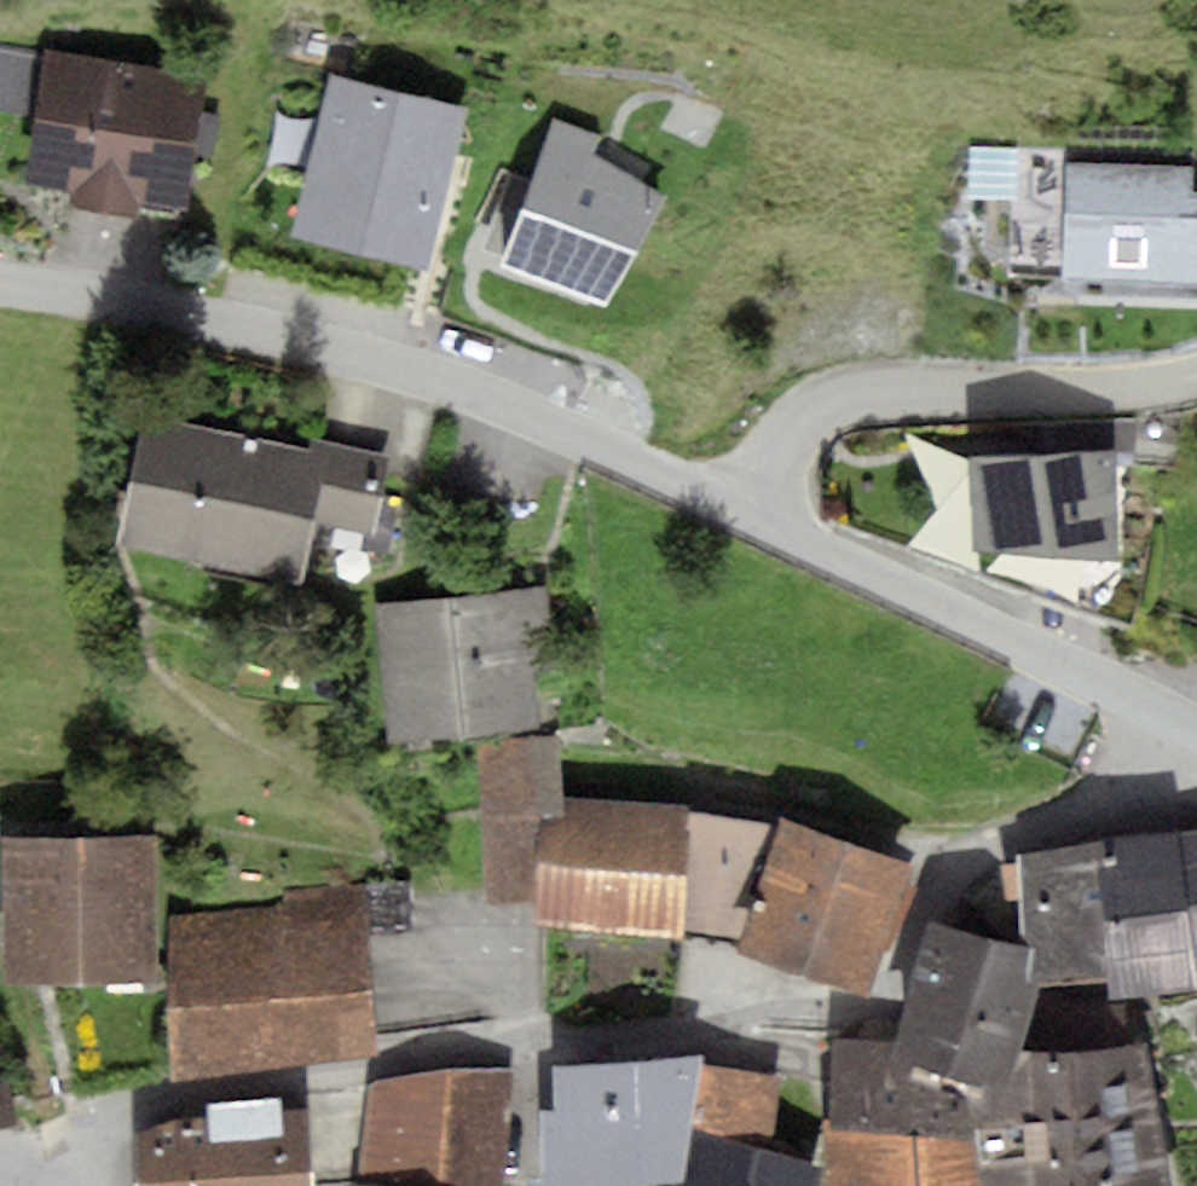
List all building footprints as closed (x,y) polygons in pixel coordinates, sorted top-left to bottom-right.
[(0,41),(0,111),(33,116),(22,183),(72,191),(70,206),(137,216),(140,202),(187,209),(209,73),(0,41)] [(467,107),(329,74),(290,236),(428,269),(467,107)] [(553,121),(499,265),(606,305),(667,195),(594,153),(602,137),(553,121)] [(1064,163),(1062,207),(1059,277),(1059,294),(1196,300),(1196,192),(1191,192),(1192,168),(1064,163)] [(1059,277),(1062,207),(1011,205),(1008,274),(1059,277)] [(309,449),(144,412),(115,544),(302,585),(315,526),(374,539),(393,455),(312,438),(309,449)] [(1116,451),(968,453),(974,547),(1117,560),(1116,451)] [(548,587),(374,605),(388,742),(541,727),(536,675),(557,673),(548,587)] [(559,739),(477,755),(487,903),(537,899),(533,816),(564,815),(563,795),(559,739)] [(563,795),(564,815),(533,816),(537,899),(536,925),(682,938),(683,929),(688,811),(688,803),(563,795)] [(780,823),(688,811),(683,929),(740,938),(780,823)] [(915,863),(781,818),(780,823),(740,938),(736,948),(870,994),(915,863)] [(1176,833),(1196,943),(1196,829),(1176,833)] [(1101,839),(1109,976),(1110,995),(1196,987),(1196,943),(1176,833),(1101,839)] [(155,834),(3,835),(3,982),(156,982),(155,834)] [(1101,839),(1016,853),(1016,866),(1006,867),(1008,896),(1017,897),(1018,943),(1033,948),(1025,977),(1040,982),(1109,976),(1101,839)] [(282,906),(170,916),(171,1079),(380,1052),(365,883),(282,890),(282,906)] [(1018,943),(930,920),(897,1044),(896,1051),(1009,1084),(1020,1048),(1031,1012),(1040,982),(1025,977),(1033,948),(1018,943)] [(1128,1042),(1126,1004),(1031,1012),(1020,1048),(1128,1042)] [(896,1051),(897,1044),(834,1037),(832,1117),(822,1118),(827,1185),(1017,1185),(1020,1048),(1009,1084),(896,1051)] [(1144,1041),(1128,1042),(1020,1048),(1017,1185),(1169,1185),(1144,1041)] [(553,1065),(556,1109),(541,1111),(544,1185),(609,1185),(680,1179),(688,1143),(702,1065),(703,1056),(553,1065)] [(780,1078),(702,1065),(688,1143),(772,1146),(780,1078)] [(369,1083),(358,1185),(365,1185),(502,1185),(513,1070),(369,1083)] [(0,1082),(0,1128),(20,1123),(9,1080),(0,1082)] [(134,1134),(134,1185),(315,1185),(309,1107),(176,1118),(134,1134)] [(688,1143),(680,1179),(678,1185),(816,1185),(823,1155),(772,1146),(688,1143)]
